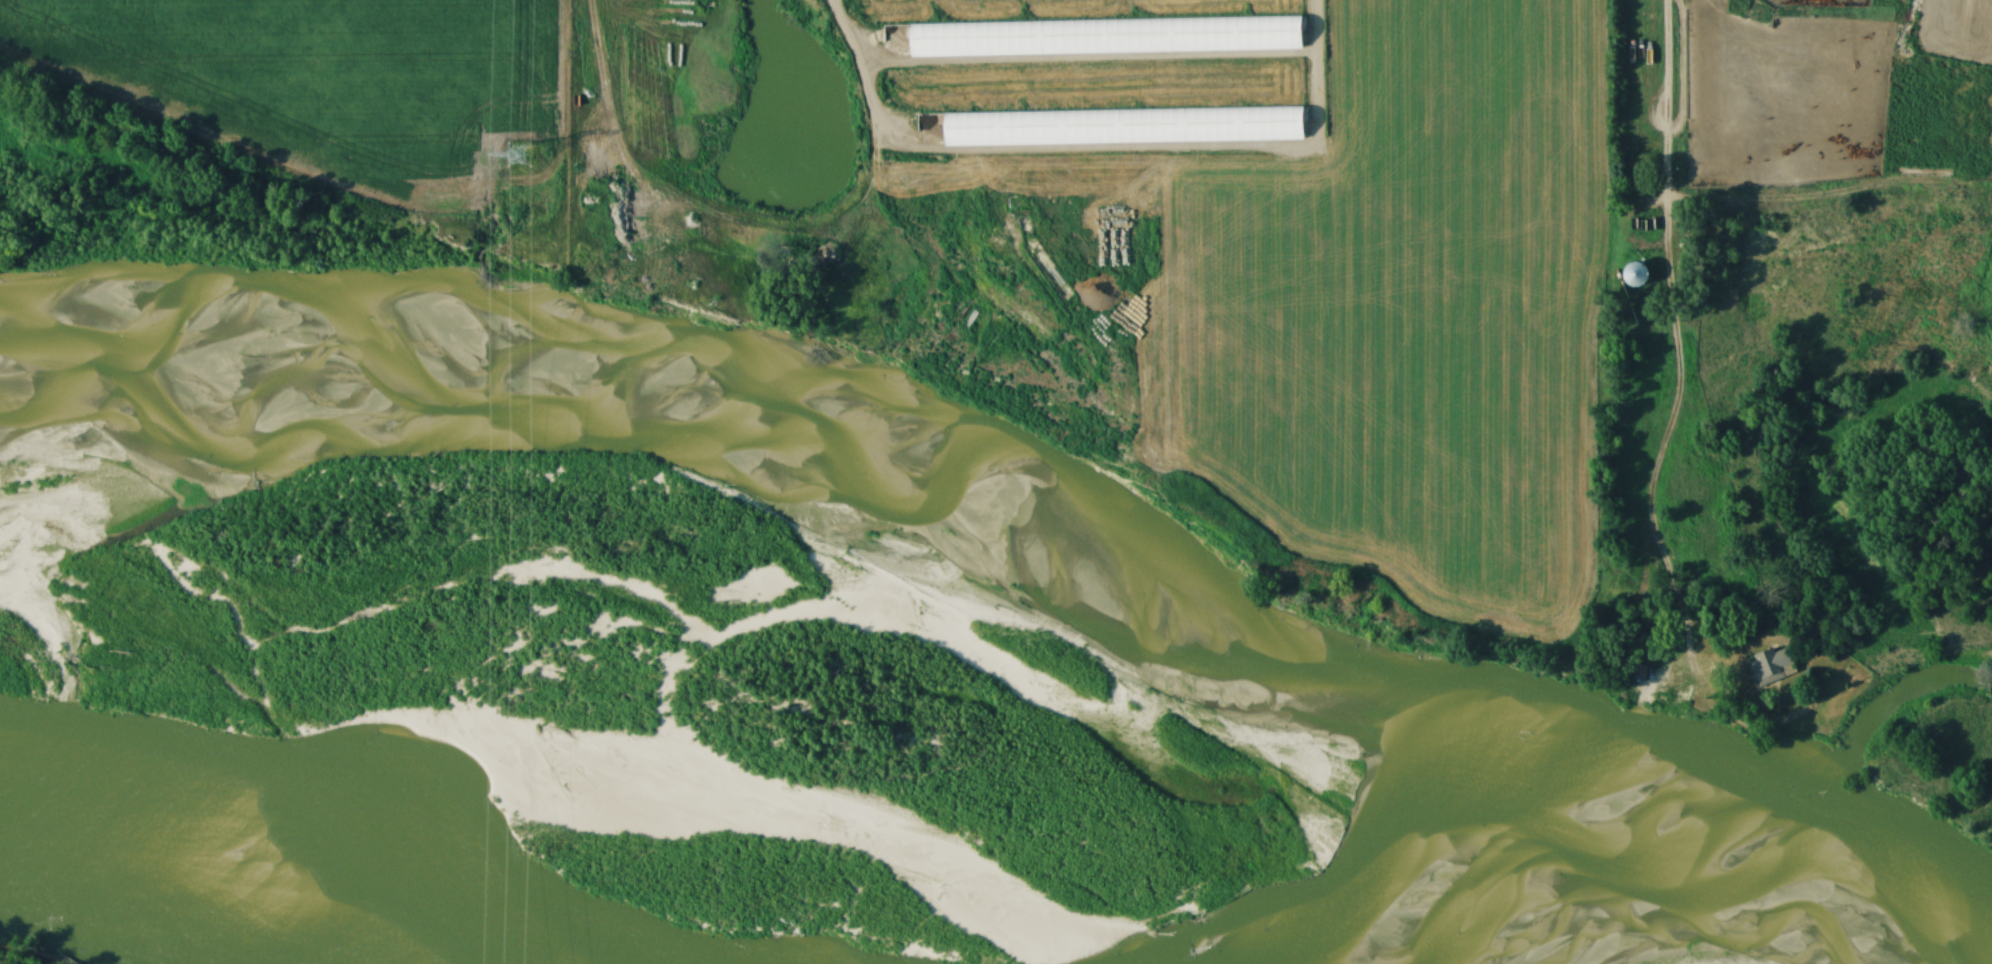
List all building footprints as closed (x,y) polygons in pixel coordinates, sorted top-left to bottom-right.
[(1647,283),(1640,262),(1624,267),(1631,288),(1647,283)] [(1784,679),(1773,649),(1748,659),(1759,689),(1784,679)]
